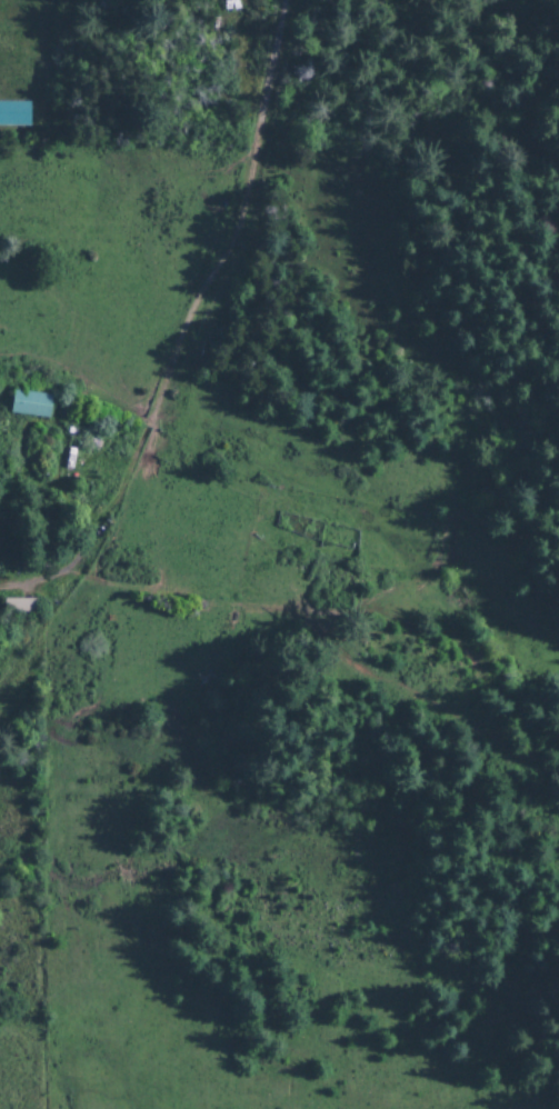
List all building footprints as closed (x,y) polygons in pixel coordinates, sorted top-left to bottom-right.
[(27,128),(28,103),(0,103),(0,128),(27,128)] [(46,420),(50,396),(11,391),(8,414),(46,420)] [(1,601),(1,613),(34,612),(34,600),(1,601)]
